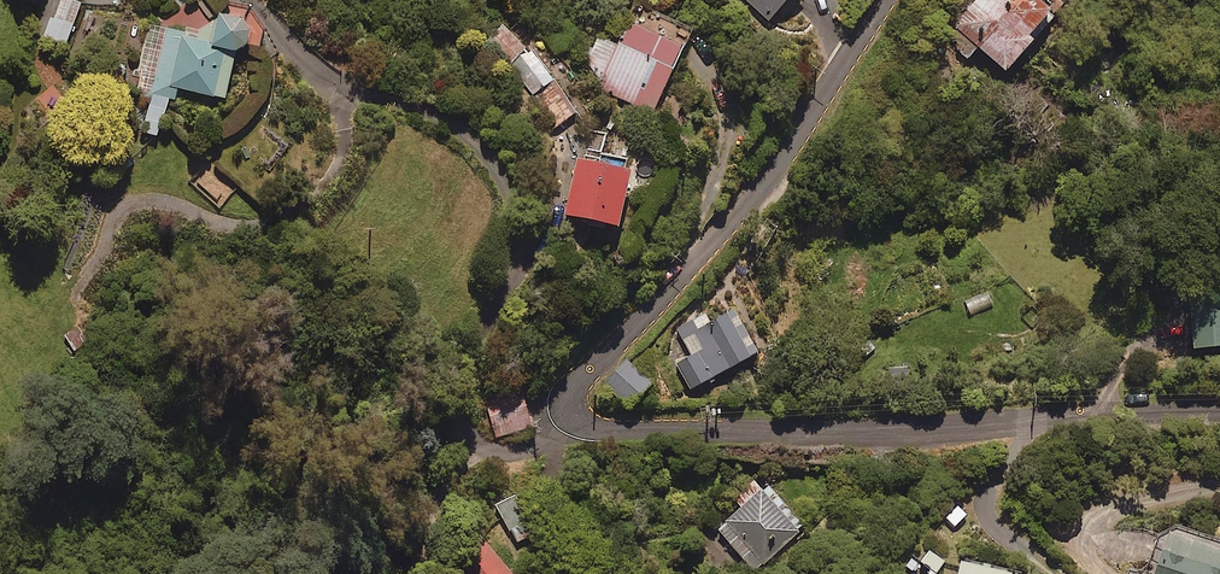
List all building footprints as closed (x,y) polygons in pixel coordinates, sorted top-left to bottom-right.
[(55,16),(50,14),(44,33),(66,40),(79,0),(60,0),(55,16)] [(688,29),(635,4),(618,40),(598,31),(586,58),(605,66),(596,85),(651,110),(688,29)] [(247,12),(218,7),(213,35),(148,23),(135,91),(141,92),(134,128),(159,132),(168,83),(225,94),(235,45),(241,46),(247,12)] [(526,42),(507,21),(490,36),(509,57),(526,42)] [(553,73),(530,45),(507,64),(529,93),(553,73)] [(577,106),(556,78),(527,100),(548,128),(577,106)] [(631,159),(578,149),(565,208),(619,219),(631,159)] [(1192,301),(1195,341),(1219,339),(1219,299),(1192,301)] [(757,345),(733,304),(708,320),(703,311),(677,327),(692,352),(676,362),(691,386),(757,345)] [(651,377),(625,355),(603,381),(629,402),(651,377)] [(801,527),(755,475),(738,490),(746,499),(716,526),(754,569),(801,527)] [(536,528),(516,501),(500,513),(519,540),(536,528)] [(1171,522),(1153,573),(1219,573),(1219,539),(1171,522)] [(944,556),(921,541),(913,552),(937,567),(944,556)] [(491,546),(463,573),(516,573),(517,573),(491,546)] [(963,552),(957,573),(1012,573),(1014,565),(963,552)]
